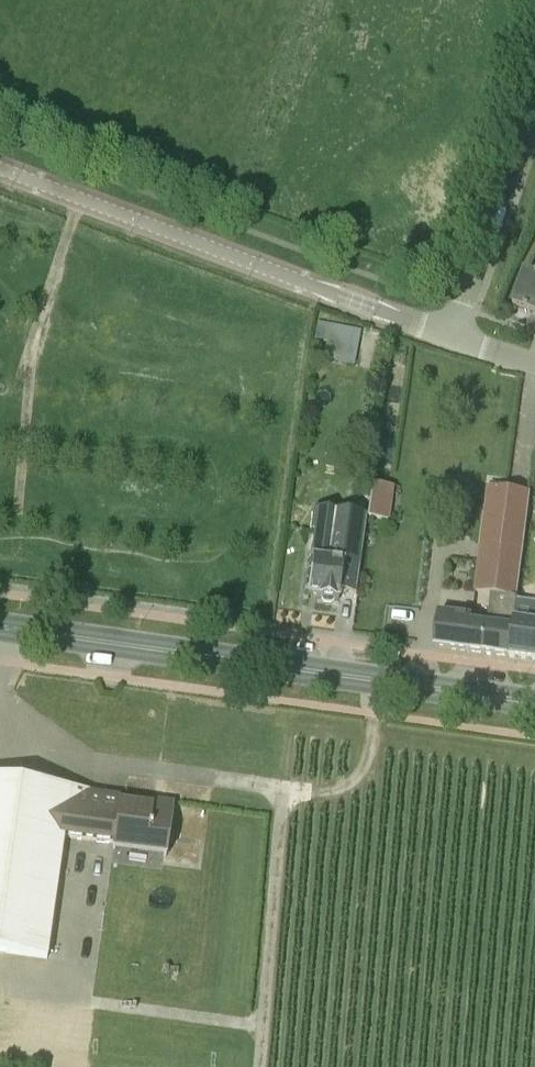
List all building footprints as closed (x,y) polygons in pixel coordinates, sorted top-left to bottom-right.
[(525,271),(514,307),(534,315),(534,274),(525,271)] [(316,358),(359,362),(362,325),(319,321),(316,358)] [(393,486),(372,483),(368,518),(388,520),(393,486)] [(476,592),(492,594),(518,598),(528,514),(531,493),(490,487),(487,509),(476,592)] [(334,600),(339,601),(343,567),(363,570),(366,540),(347,538),(346,549),(330,546),(332,531),(315,529),(308,595),(321,598),(323,602),(331,604),(334,600)] [(517,602),(518,598),(492,594),(487,626),(483,654),(510,658),(517,602)] [(517,602),(510,658),(534,661),(534,604),(517,602)] [(440,619),(436,648),(483,654),(487,626),(484,625),(440,619)] [(48,960),(64,839),(83,841),(89,798),(90,791),(0,779),(0,953),(48,960)] [(166,858),(171,825),(174,803),(137,798),(136,804),(120,801),(119,803),(89,798),(83,841),(112,845),(112,850),(166,858)]
